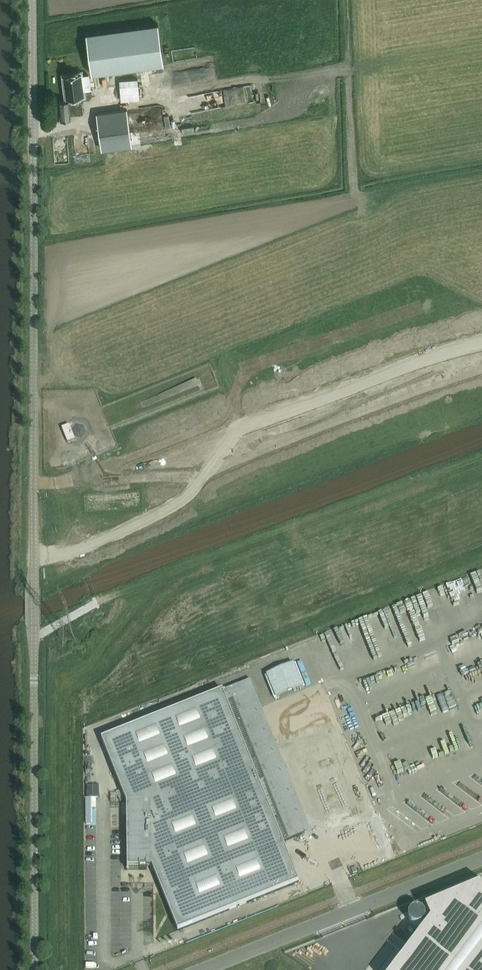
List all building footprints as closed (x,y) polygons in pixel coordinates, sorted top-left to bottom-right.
[(163,64),(158,24),(86,33),(91,74),(163,64)] [(80,73),(63,75),(66,98),(83,96),(83,89),(90,88),(88,74),(81,75),(80,73)] [(194,73),(188,74),(191,86),(197,84),(194,73)] [(91,94),(104,94),(104,81),(91,81),(91,94)] [(137,85),(118,85),(118,107),(137,106),(137,85)] [(223,97),(223,111),(232,111),(231,97),(223,97)] [(60,120),(70,119),(70,115),(83,114),(82,103),(82,102),(80,102),(80,99),(59,101),(60,120)] [(126,109),(97,113),(101,149),(131,145),(126,109)] [(191,139),(190,122),(179,122),(179,131),(180,131),(180,139),(191,139)] [(75,440),(69,425),(61,429),(67,443),(75,440)] [(435,659),(421,664),(423,670),(430,668),(431,672),(438,669),(435,659)] [(226,702),(254,691),(250,680),(101,740),(126,803),(127,868),(128,868),(128,869),(139,867),(139,868),(147,868),(152,867),(177,931),(298,882),(282,842),(226,702)] [(393,969),(481,969),(481,886),(480,885),(424,909),(429,922),(393,969)]
